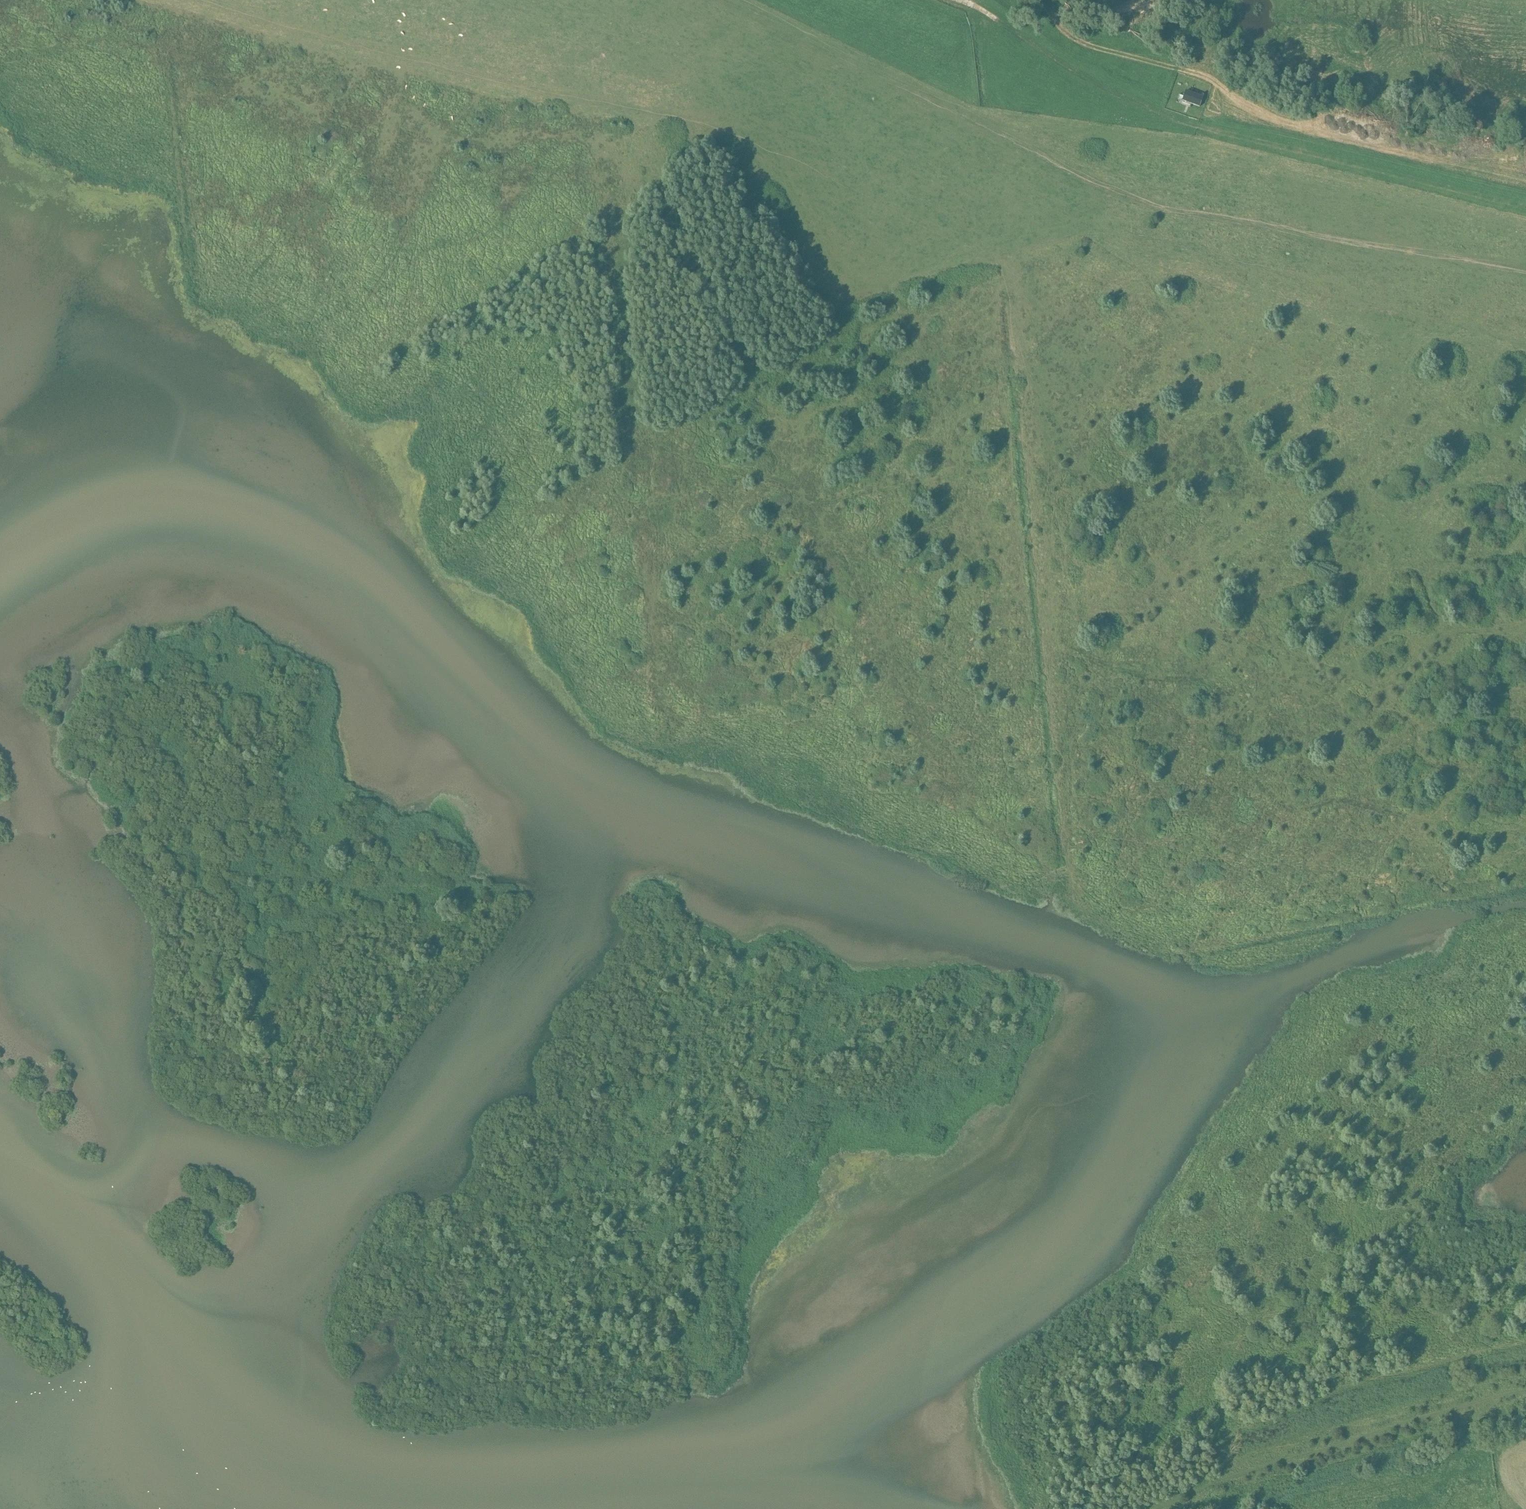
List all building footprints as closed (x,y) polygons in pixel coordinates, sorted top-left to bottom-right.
[(1183,101),(1200,107),(1203,97),(1186,90),(1183,101)]
